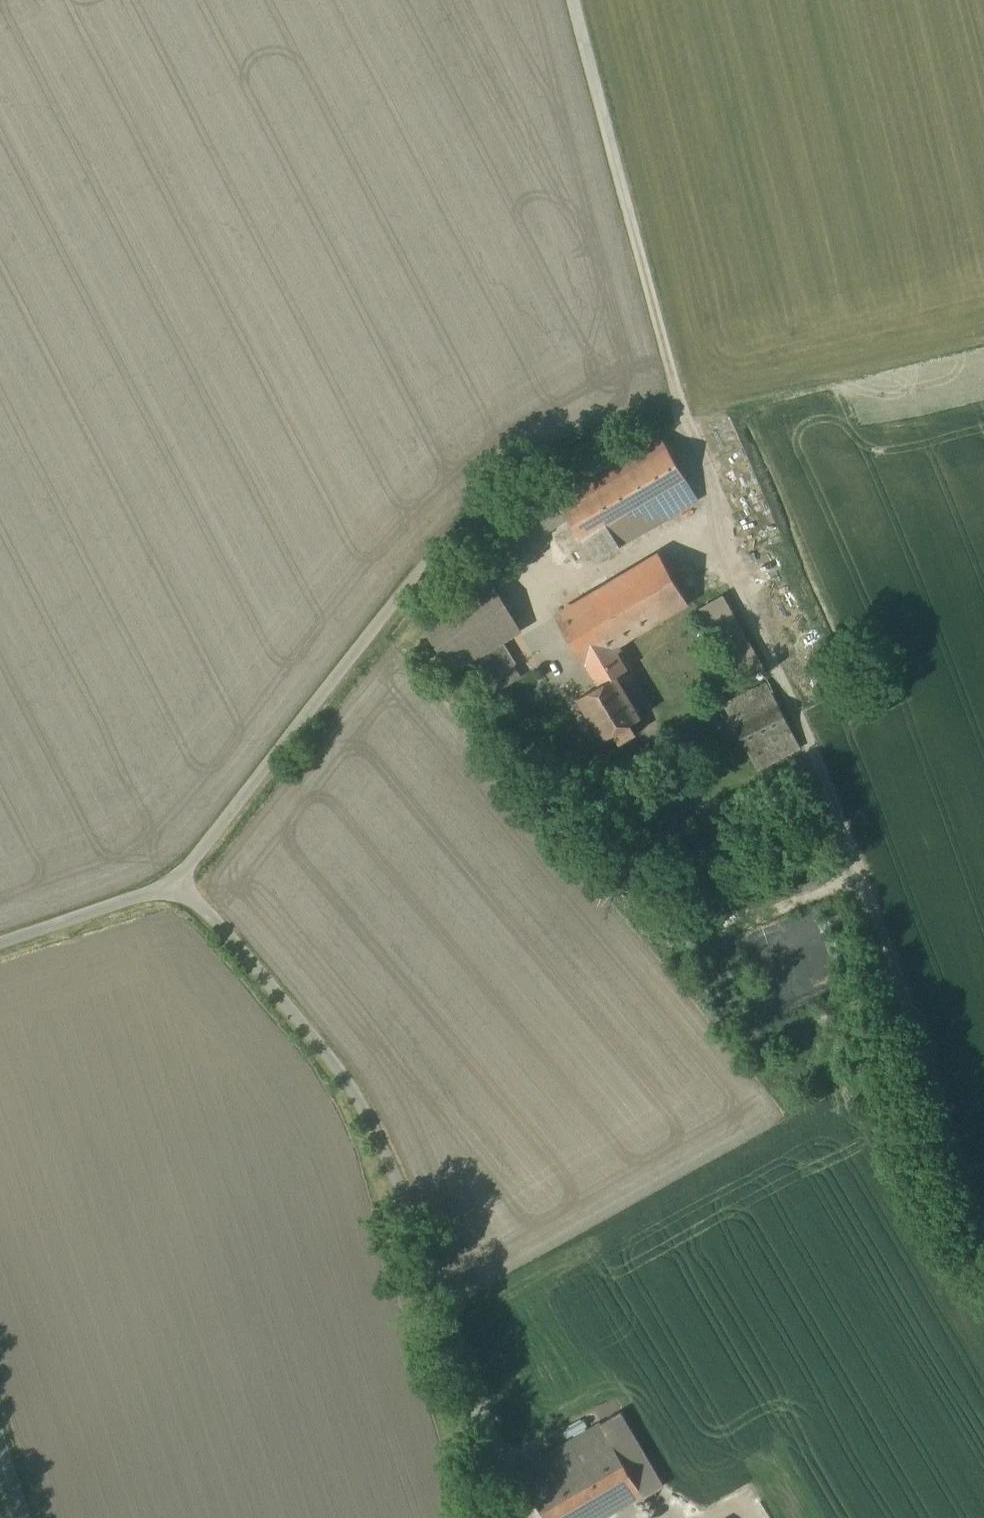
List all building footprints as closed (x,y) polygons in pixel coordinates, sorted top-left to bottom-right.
[(696,504),(653,435),(552,497),(595,566),(696,504)] [(683,606),(655,560),(558,616),(601,686),(617,678),(628,671),(613,648),(683,606)] [(522,640),(484,582),(414,626),(445,675),(466,662),(486,693),(518,673),(504,651),(522,640)] [(601,686),(579,700),(603,740),(644,719),(617,678),(601,686)] [(794,729),(774,702),(732,720),(751,752),(794,729)] [(662,730),(624,747),(643,786),(681,770),(662,730)] [(621,1412),(602,1423),(518,1472),(546,1517),(601,1517),(642,1494),(644,1496),(664,1485),(621,1412)] [(488,1517),(512,1517),(509,1510),(488,1517)]
